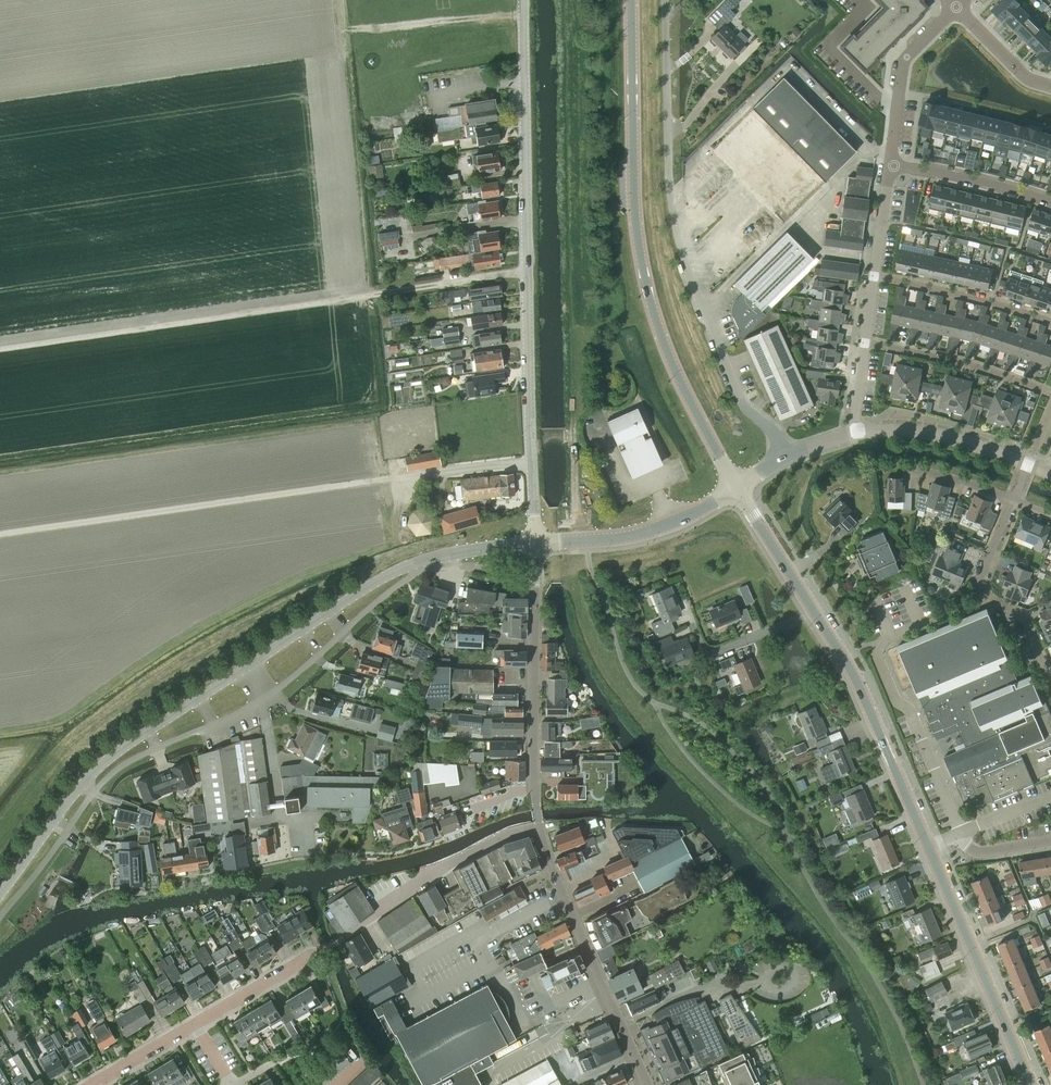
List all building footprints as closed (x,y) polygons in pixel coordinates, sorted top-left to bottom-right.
[(708,18),(719,29),(712,37),(731,57),(738,50),(741,53),(747,47),(744,44),(743,43),(748,38),(740,31),(736,35),(725,25),(735,14),(730,9),(732,6),(726,0),(717,9),(708,18)] [(884,5),(884,8),(847,45),(848,45),(845,49),(842,45),(843,44),(842,44),(840,46),(865,71),(867,68),(866,67),(873,59),(875,61),(877,58),(876,57),(908,25),(909,26),(911,24),(910,23),(918,15),(919,16),(921,14),(920,13),(921,13),(919,11),(924,6),(919,1),(921,0),(879,0),(884,5)] [(1016,5),(1019,2),(1017,0),(995,0),(992,3),(999,11),(997,13),(1002,19),(1004,17),(1004,16),(1016,5)] [(1014,31),(1028,17),(1016,5),(1004,16),(1004,17),(1011,24),(1009,26),(1014,31)] [(1029,41),(1041,30),(1041,29),(1028,17),(1014,31),(1020,36),(1022,34),(1024,36),(1022,39),(1026,43),(1028,41),(1029,41)] [(794,25),(790,30),(797,36),(801,31),(794,25)] [(1045,25),(1041,29),(1041,30),(1029,41),(1041,53),(1042,54),(1050,44),(1050,31),(1045,25)] [(1042,54),(1041,53),(1039,56),(1044,61),(1047,58),(1050,63),(1050,44),(1042,54)] [(828,123),(802,96),(783,77),(705,154),(724,173),(739,157),(771,126),(797,153),(828,123)] [(465,127),(437,131),(439,141),(471,137),(472,143),(478,143),(500,140),(500,138),(501,136),(501,133),(499,132),(498,125),(489,126),(488,119),(497,118),(494,99),(466,103),(466,104),(460,105),(448,107),(449,117),(461,115),(462,123),(465,123),(465,127)] [(937,105),(928,103),(928,102),(926,102),(919,127),(932,130),(939,105),(937,105)] [(945,133),(950,110),(946,109),(947,108),(940,106),(940,105),(939,105),(932,130),(945,133)] [(963,114),(963,113),(959,112),(959,111),(951,109),(950,110),(945,133),(959,137),(960,133),(959,132),(963,114)] [(959,137),(958,138),(970,141),(971,136),(976,117),(972,116),(972,114),(964,112),(963,112),(963,113),(963,114),(959,132),(959,133),(960,133),(959,137)] [(984,119),(985,117),(976,115),(976,117),(971,136),(984,139),(988,120),(984,119)] [(995,146),(1001,123),(997,122),(997,120),(989,118),(988,120),(984,139),(983,142),(995,146)] [(1009,149),(1015,124),(1014,124),(1014,126),(1010,125),(1010,123),(1001,121),(1001,123),(995,146),(1009,149)] [(736,234),(753,252),(855,151),(828,123),(797,153),(728,222),(738,232),(736,234)] [(1021,152),(1028,128),(1028,127),(1026,126),(1026,127),(1016,125),(1017,124),(1015,124),(1009,149),(1021,152)] [(1033,156),(1041,131),(1040,132),(1031,129),(1031,128),(1029,127),(1029,128),(1028,128),(1021,152),(1033,156)] [(1042,134),(1043,132),(1041,131),(1033,156),(1034,156),(1035,152),(1047,157),(1050,145),(1050,136),(1047,134),(1046,136),(1042,134)] [(476,154),(475,154),(476,162),(478,162),(479,171),(495,168),(496,169),(500,169),(502,166),(501,162),(500,161),(498,150),(476,154)] [(761,179),(756,174),(739,157),(724,173),(701,195),(722,217),(761,179)] [(869,184),(870,184),(873,168),(857,166),(855,177),(848,176),(845,196),(844,195),(841,216),(842,216),(840,231),(826,229),(824,245),(861,250),(863,234),(862,234),(865,219),(867,208),(868,199),(867,199),(869,184)] [(448,179),(448,186),(461,184),(460,178),(448,179)] [(472,185),(473,192),(481,191),(482,197),(500,195),(498,181),(472,185)] [(944,212),(950,188),(935,185),(929,208),(944,212)] [(452,187),(445,188),(446,195),(454,194),(452,187)] [(386,188),(375,190),(373,190),(374,197),(387,195),(386,188)] [(965,192),(950,188),(944,212),(960,216),(965,192)] [(981,196),(966,192),(965,192),(960,216),(975,219),(981,196)] [(996,199),(981,196),(975,219),(991,223),(996,199)] [(1012,203),(1011,203),(996,199),(991,223),(1006,227),(1012,203)] [(479,212),(481,220),(500,217),(500,216),(501,215),(500,209),(499,210),(498,201),(485,203),(484,200),(467,203),(468,213),(479,212)] [(1012,203),(1006,227),(1021,230),(1027,207),(1012,203)] [(1039,232),(1046,213),(1034,209),(1028,228),(1039,232)] [(1050,234),(1050,214),(1046,213),(1039,232),(1050,236),(1050,234)] [(435,228),(435,227),(434,224),(411,228),(412,232),(435,228)] [(474,252),(481,250),(500,248),(500,246),(502,245),(501,240),(499,240),(498,231),(485,233),(485,230),(477,231),(477,232),(472,233),(472,239),(474,252)] [(741,336),(742,336),(743,336),(744,335),(765,314),(761,309),(813,258),(787,231),(734,283),(743,292),(734,302),(732,304),(732,306),(731,308),(731,310),(732,312),(732,314),(739,330),(738,331),(738,333),(738,335),(739,336),(741,336)] [(383,249),(399,247),(398,238),(381,241),(383,249)] [(908,271),(912,251),(900,249),(896,268),(908,271)] [(479,252),(448,257),(449,266),(465,264),(474,262),(475,269),(500,265),(498,251),(480,254),(479,252)] [(924,254),(912,251),(908,271),(920,274),(924,254)] [(936,256),(935,256),(924,254),(920,274),(932,276),(936,256)] [(948,259),(947,259),(936,256),(932,276),(944,279),(948,259)] [(857,280),(859,265),(859,264),(822,259),(820,268),(814,267),(814,274),(857,280)] [(960,262),(958,261),(948,259),(944,279),(955,281),(960,262)] [(972,264),(970,264),(960,262),(955,281),(967,284),(972,264)] [(984,267),(981,266),(972,264),(967,284),(979,287),(984,267)] [(984,267),(979,287),(989,289),(993,269),(984,267)] [(1013,300),(1022,273),(1010,270),(1009,275),(1002,293),(1010,296),(1009,298),(1013,300)] [(1033,277),(1022,273),(1013,300),(1017,301),(1018,299),(1025,301),(1033,277)] [(1044,281),(1033,277),(1025,301),(1032,303),(1031,306),(1035,307),(1043,286),(1042,286),(1044,281)] [(846,305),(846,304),(848,298),(843,296),(845,284),(814,279),(811,288),(823,291),(821,300),(842,304),(846,305)] [(500,284),(468,288),(469,295),(481,294),(481,298),(502,295),(500,284)] [(915,307),(905,305),(907,296),(902,295),(904,287),(898,286),(897,291),(898,291),(893,313),(913,317),(915,307)] [(1043,286),(1035,307),(1040,309),(1040,306),(1047,308),(1050,298),(1050,289),(1043,286)] [(452,290),(437,292),(439,303),(454,301),(453,297),(466,295),(465,289),(452,290)] [(933,322),(935,312),(925,309),(927,300),(922,299),(924,292),(918,290),(917,295),(918,295),(915,307),(913,317),(933,322)] [(953,326),(955,316),(945,314),(947,305),(942,304),(944,296),(938,295),(937,300),(938,300),(935,312),(933,322),(953,326)] [(471,301),(472,302),(472,308),(482,307),(483,312),(501,309),(499,298),(471,301)] [(843,324),(845,317),(840,316),(842,304),(821,301),(821,300),(811,299),(809,306),(808,307),(820,311),(819,319),(819,320),(839,323),(843,324)] [(975,331),(978,321),(965,318),(967,309),(962,308),(964,300),(958,299),(957,304),(958,304),(955,316),(953,326),(975,331)] [(463,312),(462,304),(462,303),(452,305),(453,314),(463,312)] [(994,337),(997,328),(987,324),(990,315),(986,314),(988,307),(982,305),(980,309),(982,310),(978,321),(975,331),(994,337)] [(1017,334),(1007,330),(1009,322),(1005,320),(1007,313),(1001,311),(1000,316),(1001,316),(997,328),(994,337),(1014,344),(1017,334)] [(476,328),(481,327),(502,324),(500,312),(471,316),(472,325),(476,328)] [(911,327),(913,317),(893,313),(888,335),(887,334),(886,339),(892,341),(894,333),(898,334),(900,325),(911,327)] [(931,332),(933,322),(913,317),(911,327),(908,339),(907,339),(906,344),(912,345),(914,337),(918,338),(920,329),(931,332)] [(1033,350),(1036,340),(1026,337),(1029,328),(1024,327),(1027,319),(1021,317),(1019,322),(1021,322),(1017,334),(1014,344),(1033,350)] [(819,320),(819,319),(808,318),(806,326),(817,330),(816,339),(837,342),(836,342),(841,343),(843,337),(838,335),(839,323),(819,320)] [(951,336),(953,326),(933,322),(931,332),(928,343),(927,343),(926,348),(932,349),(934,342),(938,343),(940,334),(951,336)] [(813,404),(797,367),(777,324),(743,339),(779,419),(790,415),(791,415),(792,416),(793,417),(793,418),(795,418),(796,418),(797,418),(798,418),(799,418),(800,417),(801,416),(802,415),(802,414),(803,412),(803,411),(803,410),(802,409),(813,404)] [(1050,356),(1050,345),(1045,343),(1048,334),(1044,333),(1046,326),(1040,324),(1039,328),(1040,329),(1036,340),(1033,350),(1050,356)] [(459,335),(459,334),(458,326),(442,328),(443,337),(459,335)] [(972,341),(975,331),(953,326),(951,336),(948,348),(947,348),(946,352),(952,354),(954,346),(958,347),(960,338),(972,341)] [(501,343),(499,330),(473,334),(471,337),(473,345),(475,347),(501,343)] [(991,347),(994,337),(975,331),(972,341),(968,352),(967,352),(965,356),(971,358),(973,351),(978,352),(981,344),(991,347)] [(459,335),(443,337),(445,345),(460,343),(459,335)] [(816,339),(806,337),(803,346),(814,349),(813,359),(838,362),(840,356),(835,354),(836,342),(837,342),(816,339)] [(1010,353),(1014,344),(994,337),(991,347),(987,359),(986,358),(985,363),(991,365),(993,357),(997,359),(1000,350),(1010,353)] [(1030,360),(1033,350),(1014,344),(1010,353),(1007,365),(1005,364),(1004,369),(1010,371),(1012,364),(1017,365),(1020,356),(1030,360)] [(462,349),(450,351),(452,361),(463,359),(462,349)] [(471,360),(502,356),(501,349),(470,353),(471,360)] [(1032,370),(1036,371),(1039,363),(1050,366),(1050,363),(1050,356),(1033,350),(1030,360),(1026,371),(1025,371),(1023,375),(1029,377),(1032,370)] [(410,365),(408,356),(395,358),(396,366),(410,365)] [(504,367),(502,356),(471,360),(472,371),(504,367)] [(910,367),(897,364),(895,376),(883,373),(882,377),(907,383),(910,367)] [(464,373),(464,372),(463,365),(454,366),(455,374),(464,373)] [(933,384),(932,384),(920,381),(923,369),(910,367),(907,383),(932,388),(933,384)] [(837,397),(839,381),(824,379),(825,372),(807,369),(806,377),(818,379),(816,393),(821,394),(820,402),(833,404),(835,396),(837,397)] [(467,397),(475,395),(475,396),(495,393),(494,382),(505,381),(504,372),(472,376),(473,378),(464,379),(467,397)] [(956,394),(960,379),(948,375),(945,387),(933,384),(932,388),(956,394)] [(903,399),(907,383),(882,377),(881,382),(893,384),(891,396),(903,399)] [(980,401),(982,397),(970,393),(973,382),(960,379),(956,394),(980,401)] [(930,392),(932,388),(907,383),(903,399),(916,401),(919,390),(930,392)] [(952,410),(956,394),(932,388),(930,392),(942,395),(939,407),(952,410)] [(1004,409),(1010,394),(997,389),(993,401),(982,397),(980,401),(1004,409)] [(978,409),(980,401),(956,394),(952,410),(964,413),(967,402),(975,404),(974,407),(978,409)] [(1004,409),(1029,417),(1030,413),(1018,409),(1022,398),(1010,394),(1004,409)] [(999,424),(1004,409),(980,401),(978,409),(982,410),(983,407),(991,409),(987,420),(999,424)] [(607,421),(618,446),(631,475),(662,462),(637,407),(607,421)] [(1027,422),(1029,417),(1004,409),(999,424),(1011,429),(1015,418),(1027,422)] [(408,471),(441,465),(439,451),(405,457),(408,471)] [(515,494),(513,474),(513,473),(460,479),(463,500),(515,494)] [(912,510),(912,492),(904,492),(905,478),(888,478),(888,501),(904,501),(903,510),(912,510)] [(947,498),(950,487),(933,482),(929,495),(919,492),(916,509),(925,511),(927,505),(934,507),(933,508),(934,511),(939,512),(938,515),(949,519),(955,501),(947,498)] [(989,508),(992,502),(976,495),(967,516),(966,518),(974,522),(975,520),(982,523),(981,526),(991,530),(997,515),(992,512),(990,509),(989,508)] [(839,522),(848,531),(858,521),(849,512),(851,510),(839,498),(822,514),(824,515),(826,513),(835,522),(833,524),(835,526),(839,522)] [(480,523),(480,522),(475,505),(439,515),(444,533),(480,523)] [(431,533),(436,521),(436,519),(427,507),(412,509),(407,524),(416,536),(431,533)] [(1041,549),(1050,527),(1024,516),(1017,534),(1036,543),(1034,546),(1041,549)] [(875,574),(878,580),(899,571),(895,561),(898,559),(890,539),(886,541),(882,531),(861,539),(863,545),(857,548),(859,552),(856,553),(858,560),(857,561),(860,567),(861,567),(864,573),(867,572),(869,576),(875,574)] [(948,541),(954,544),(956,537),(950,535),(948,541)] [(944,557),(941,556),(933,574),(961,585),(968,567),(959,563),(963,552),(948,546),(944,557)] [(1029,579),(1031,572),(1016,566),(1013,572),(1010,571),(1003,586),(1007,588),(1004,594),(1019,601),(1022,594),(1026,595),(1032,580),(1029,579)] [(1046,573),(1040,570),(1037,577),(1043,579),(1046,573)] [(450,589),(435,584),(433,588),(421,584),(415,601),(419,603),(414,619),(434,626),(440,605),(444,606),(450,589)] [(657,637),(675,630),(669,616),(681,612),(671,586),(652,594),(662,618),(651,623),(657,637)] [(494,604),(496,592),(468,587),(466,601),(458,602),(458,611),(489,613),(489,606),(495,606),(496,605),(494,604)] [(496,592),(494,604),(496,605),(502,605),(502,598),(506,598),(506,593),(496,592)] [(502,598),(502,605),(502,611),(528,611),(528,598),(506,598),(502,598)] [(1050,640),(1050,599),(1047,601),(1050,607),(1041,612),(1044,620),(1040,621),(1047,636),(1048,641),(1050,640)] [(733,600),(709,610),(717,627),(740,617),(743,624),(752,620),(746,607),(738,611),(733,600)] [(1008,658),(988,608),(898,646),(937,739),(959,730),(961,736),(951,740),(954,746),(964,742),(966,747),(945,756),(944,756),(945,757),(952,775),(953,776),(953,775),(954,775),(957,782),(956,782),(964,803),(980,796),(981,796),(982,797),(984,799),(986,800),(988,800),(990,801),(993,801),(995,800),(996,800),(995,800),(1034,783),(1035,783),(1033,780),(1050,773),(1048,769),(1050,768),(1050,713),(1043,693),(1040,695),(1032,676),(1018,681),(1008,658)] [(527,614),(509,613),(509,620),(504,620),(504,632),(509,632),(509,637),(526,638),(527,614)] [(396,638),(392,637),(394,631),(384,627),(382,633),(378,632),(373,647),(392,654),(392,655),(398,657),(402,645),(395,642),(396,638)] [(444,645),(443,647),(483,648),(483,645),(483,633),(456,633),(456,640),(449,640),(445,640),(444,645)] [(555,661),(555,651),(555,650),(557,650),(556,642),(549,642),(549,634),(541,634),(542,669),(555,669),(566,669),(562,661),(555,661)] [(694,654),(686,637),(674,642),(671,635),(653,643),(657,652),(662,650),(668,665),(694,654)] [(424,647),(416,664),(430,670),(437,653),(424,647)] [(526,666),(526,651),(512,651),(512,650),(495,650),(495,655),(504,656),(504,666),(526,666)] [(374,656),(372,656),(373,653),(368,652),(368,654),(362,653),(360,660),(359,659),(355,669),(383,677),(389,658),(381,655),(381,656),(374,654),(374,656)] [(760,682),(750,658),(737,664),(733,656),(719,662),(723,670),(734,665),(742,683),(734,687),(737,695),(746,691),(745,688),(760,682)] [(435,665),(436,665),(450,666),(450,658),(438,657),(435,665)] [(424,682),(429,671),(430,670),(416,664),(411,677),(424,682)] [(450,666),(436,665),(425,696),(434,698),(449,698),(476,699),(476,692),(493,693),(493,692),(493,669),(450,668),(450,666)] [(337,680),(335,687),(336,687),(336,689),(357,694),(364,696),(366,686),(368,678),(351,674),(350,675),(340,673),(338,680),(337,680)] [(405,691),(407,684),(385,678),(384,685),(405,691)] [(724,678),(715,682),(718,688),(727,684),(724,678)] [(548,697),(546,697),(546,715),(555,715),(557,717),(562,717),(564,715),(568,715),(572,715),(574,713),(574,708),(571,706),(568,706),(568,698),(565,698),(565,687),(567,687),(567,679),(548,679),(548,697)] [(518,693),(493,692),(493,693),(476,692),(476,699),(476,703),(518,706),(518,693)] [(328,697),(316,694),(312,709),(331,714),(331,713),(338,715),(340,707),(341,707),(343,700),(336,698),(336,697),(329,696),(328,697)] [(375,708),(354,702),(350,717),(371,722),(375,708)] [(518,706),(476,703),(473,703),(472,712),(486,714),(486,713),(491,712),(504,713),(504,715),(523,715),(523,706),(518,706)] [(822,738),(820,733),(826,730),(821,717),(819,718),(814,706),(798,713),(798,714),(796,715),(796,717),(796,720),(797,724),(799,726),(801,727),(803,726),(808,737),(810,743),(814,742),(814,741),(822,738)] [(491,718),(482,717),(483,715),(459,713),(457,724),(480,727),(480,734),(492,734),(492,735),(523,735),(523,718),(491,717),(491,718)] [(572,720),(572,721),(573,726),(599,721),(598,715),(572,720)] [(380,722),(376,737),(392,741),(396,726),(380,722)] [(561,722),(542,722),(541,722),(541,739),(554,739),(554,735),(561,735),(561,722)] [(326,734),(304,723),(295,740),(292,738),(287,747),(314,760),(326,734)] [(238,735),(230,737),(232,743),(240,740),(238,735)] [(814,741),(814,742),(817,748),(831,742),(828,735),(822,738),(814,741)] [(232,743),(198,755),(207,822),(233,818),(272,813),(261,737),(243,740),(240,740),(232,743)] [(516,755),(516,741),(490,740),(490,755),(516,755)] [(541,770),(544,770),(572,769),(572,758),(560,758),(560,747),(572,747),(572,741),(545,741),(545,758),(541,758),(541,770)] [(818,748),(812,751),(815,758),(821,755),(829,752),(834,763),(820,769),(826,782),(855,770),(845,745),(834,750),(832,743),(818,748)] [(300,763),(280,766),(282,778),(302,775),(314,775),(319,765),(303,757),(300,763)] [(505,780),(525,780),(525,760),(506,760),(505,780)] [(557,784),(557,799),(577,799),(577,798),(584,798),(584,790),(591,790),(592,793),(594,796),(597,797),(600,797),(603,796),(605,793),(605,789),(606,789),(606,788),(605,788),(605,780),(606,780),(606,779),(605,779),(605,770),(613,770),(612,761),(618,761),(618,760),(580,760),(580,761),(580,770),(589,770),(589,779),(584,779),(584,784),(577,784),(557,784)] [(459,783),(456,764),(409,761),(410,771),(416,816),(428,815),(424,783),(445,781),(445,780),(451,779),(451,784),(459,783)] [(165,773),(172,790),(179,788),(180,789),(184,787),(184,788),(186,789),(190,787),(191,786),(191,784),(195,783),(187,762),(172,768),(173,770),(165,773)] [(160,795),(172,790),(165,773),(153,777),(152,775),(137,780),(144,799),(152,796),(153,798),(161,796),(160,795)] [(302,775),(282,778),(284,797),(286,812),(308,809),(308,806),(316,805),(316,807),(353,807),(352,821),(352,822),(365,822),(381,776),(376,776),(362,776),(314,775),(302,775)] [(482,794),(501,788),(498,779),(479,785),(482,794)] [(861,784),(841,792),(844,798),(846,797),(850,807),(844,809),(850,824),(856,822),(873,815),(861,784)] [(400,803),(402,803),(405,801),(412,799),(409,787),(396,791),(400,803)] [(832,806),(844,800),(840,791),(829,797),(832,806)] [(376,797),(374,805),(381,808),(384,799),(376,797)] [(450,804),(449,800),(449,798),(440,801),(442,807),(451,805),(450,804)] [(413,825),(406,805),(405,801),(402,803),(403,806),(380,813),(381,817),(372,820),(375,829),(382,827),(388,830),(392,842),(389,846),(393,848),(396,844),(410,839),(406,827),(413,825)] [(442,807),(440,801),(433,803),(435,810),(435,809),(437,809),(438,808),(442,807)] [(202,804),(194,805),(196,822),(205,821),(202,804)] [(115,819),(114,826),(128,829),(129,825),(134,827),(135,826),(135,825),(137,825),(141,826),(141,825),(142,824),(149,826),(149,825),(153,812),(153,811),(139,806),(137,811),(118,807),(115,819)] [(455,811),(441,816),(440,816),(437,809),(435,809),(438,817),(444,833),(461,827),(455,811)] [(439,832),(437,825),(436,822),(434,823),(432,818),(417,822),(418,829),(422,841),(438,836),(437,833),(439,832)] [(248,865),(244,837),(244,835),(246,834),(244,821),(230,823),(231,833),(225,834),(227,851),(221,851),(224,868),(248,865)] [(584,839),(579,825),(554,835),(560,852),(576,846),(577,849),(598,841),(595,835),(584,839)] [(622,826),(612,832),(623,853),(625,852),(627,855),(631,863),(681,837),(677,829),(622,826)] [(253,854),(260,853),(260,855),(270,854),(270,852),(275,851),(274,840),(275,840),(274,827),(268,828),(269,835),(258,837),(258,840),(252,841),(253,854)] [(875,828),(855,837),(857,843),(871,837),(872,840),(879,857),(881,861),(879,862),(882,870),(899,863),(886,834),(879,837),(875,828)] [(503,844),(494,849),(504,867),(509,878),(512,877),(518,874),(514,868),(523,864),(522,860),(536,855),(528,835),(503,843),(503,844)] [(200,837),(193,838),(198,867),(209,865),(207,850),(205,841),(201,841),(200,837)] [(190,853),(183,854),(186,869),(198,867),(193,838),(188,839),(190,853)] [(695,865),(692,859),(681,838),(672,843),(666,846),(661,849),(655,852),(649,855),(643,858),(637,861),(631,863),(633,868),(645,891),(695,865)] [(175,841),(169,842),(174,871),(186,869),(183,854),(177,855),(175,841)] [(122,851),(120,851),(122,885),(141,884),(140,850),(137,850),(136,842),(122,843),(122,851)] [(165,857),(161,858),(163,873),(174,871),(169,842),(163,843),(165,857)] [(152,843),(144,845),(147,867),(156,865),(152,843)] [(509,878),(504,867),(494,849),(473,860),(489,889),(499,884),(509,878)] [(560,869),(565,868),(584,860),(580,849),(557,859),(560,869)] [(708,851),(692,859),(695,865),(711,856),(708,851)] [(512,877),(509,878),(512,883),(516,881),(542,870),(536,855),(522,860),(523,864),(514,868),(518,874),(512,877)] [(607,872),(611,879),(633,868),(631,863),(627,855),(605,867),(607,872)] [(571,882),(581,878),(596,864),(593,857),(584,861),(584,860),(565,868),(571,882)] [(1036,875),(1048,873),(1046,857),(1033,859),(1036,875)] [(1023,877),(1036,875),(1033,859),(1020,861),(1023,877)] [(473,860),(453,871),(460,885),(474,909),(484,903),(483,903),(479,895),(489,889),(473,860)] [(616,889),(610,879),(611,879),(607,872),(592,879),(594,884),(574,894),(581,907),(616,889)] [(1006,880),(1015,876),(1013,872),(1004,876),(1006,880)] [(896,908),(915,900),(904,875),(885,883),(896,908)] [(976,892),(992,885),(988,875),(972,882),(976,892)] [(1015,876),(1006,880),(1008,885),(1017,881),(1015,876)] [(666,915),(665,913),(666,910),(687,899),(684,889),(685,886),(677,877),(660,887),(659,889),(643,897),(634,900),(635,904),(627,907),(625,906),(609,913),(606,910),(591,918),(585,921),(586,929),(591,938),(594,943),(595,949),(596,950),(609,943),(630,933),(651,924),(666,915)] [(871,890),(881,886),(878,879),(868,884),(871,890)] [(375,911),(358,885),(356,882),(327,900),(329,904),(328,904),(330,908),(324,911),(339,934),(375,911)] [(499,884),(489,889),(479,895),(483,903),(503,892),(499,884)] [(445,910),(443,907),(446,905),(435,885),(418,894),(430,915),(433,913),(435,916),(440,924),(445,921),(449,918),(446,913),(445,910)] [(457,918),(474,909),(460,885),(444,894),(452,910),(446,913),(449,918),(445,921),(447,926),(457,920),(457,918)] [(492,917),(525,898),(526,898),(519,885),(485,904),(479,907),(486,920),(492,917)] [(996,895),(992,886),(992,885),(976,892),(980,902),(996,895)] [(702,896),(707,893),(707,890),(706,887),(703,887),(698,889),(697,892),(699,895),(702,896)] [(1015,901),(1024,897),(1022,892),(1013,896),(1015,901)] [(1038,897),(1042,906),(1048,904),(1044,894),(1038,897)] [(1000,905),(997,896),(996,895),(980,902),(985,912),(1000,905)] [(434,924),(432,925),(413,897),(377,921),(396,949),(398,953),(438,931),(434,924)] [(1024,897),(1015,901),(1017,906),(1026,902),(1024,897)] [(1005,917),(1001,907),(1000,905),(985,912),(990,924),(1005,917)] [(941,934),(929,908),(915,914),(913,908),(900,913),(903,921),(907,919),(910,926),(919,923),(923,932),(919,934),(922,942),(941,934)] [(312,925),(303,909),(296,914),(296,915),(278,926),(287,942),(296,937),(295,936),(306,929),(312,925)] [(269,931),(270,931),(276,927),(267,911),(260,915),(269,931)] [(1014,921),(1025,916),(1023,911),(1012,915),(1014,921)] [(273,936),(270,931),(269,931),(260,915),(254,919),(261,930),(260,932),(252,937),(265,959),(277,953),(274,948),(278,945),(273,936)] [(235,929),(234,929),(229,921),(224,923),(225,925),(238,948),(243,945),(247,951),(245,952),(254,966),(265,959),(252,937),(251,936),(242,941),(235,929)] [(560,939),(570,934),(571,933),(565,922),(537,937),(534,932),(511,944),(520,961),(554,944),(555,945),(561,942),(560,939)] [(233,951),(238,948),(225,925),(221,927),(224,932),(223,933),(224,935),(223,935),(233,951)] [(1027,932),(1031,930),(1029,925),(1018,929),(1020,935),(1027,932)] [(360,933),(343,943),(356,966),(373,956),(360,933)] [(1032,943),(1042,939),(1040,934),(1030,938),(1032,943)] [(1002,955),(1018,948),(1014,937),(998,944),(1002,955)] [(1032,948),(1034,948),(1044,944),(1042,939),(1032,943),(1028,945),(1029,947),(1032,948)] [(938,959),(952,953),(947,941),(933,947),(932,946),(917,953),(920,960),(935,953),(938,959)] [(609,943),(596,950),(606,971),(605,971),(609,979),(608,979),(619,1001),(642,990),(632,968),(620,974),(611,955),(614,954),(609,943)] [(198,948),(208,964),(213,961),(204,945),(198,948)] [(235,976),(244,970),(246,969),(237,954),(237,955),(235,952),(232,953),(227,945),(219,949),(235,976)] [(1007,965),(1023,959),(1027,957),(1027,954),(1025,949),(1023,947),(1019,949),(1018,948),(1002,955),(1007,965)] [(203,967),(208,964),(198,948),(193,952),(199,963),(190,968),(204,992),(215,985),(207,971),(206,972),(203,967)] [(223,982),(235,976),(219,949),(211,954),(217,963),(214,964),(216,968),(215,968),(223,982)] [(513,965),(520,979),(547,966),(540,952),(513,965)] [(546,987),(585,969),(586,969),(579,953),(546,967),(549,972),(541,976),(546,987)] [(503,955),(495,959),(498,965),(506,960),(503,955)] [(1041,965),(1050,961),(1049,956),(1039,960),(1041,965)] [(409,986),(394,959),(393,957),(355,979),(371,1007),(409,986)] [(171,984),(177,980),(167,965),(164,958),(156,963),(163,974),(156,979),(165,995),(173,1008),(185,1002),(175,986),(173,987),(171,984)] [(706,961),(711,972),(717,969),(713,958),(706,961)] [(1027,969),(1023,960),(1023,959),(1007,965),(1011,976),(1027,969)] [(678,960),(649,975),(656,987),(685,972),(678,960)] [(940,973),(935,960),(919,966),(925,980),(940,973)] [(190,968),(181,974),(173,961),(167,965),(177,980),(182,977),(186,984),(184,985),(193,999),(204,992),(190,968)] [(1041,965),(1043,969),(1050,966),(1050,961),(1041,965)] [(748,974),(745,967),(746,967),(744,963),(735,967),(737,971),(735,972),(737,978),(748,974)] [(696,969),(691,972),(696,980),(700,977),(696,969)] [(1031,980),(1027,970),(1027,969),(1011,976),(1016,986),(1031,980)] [(137,983),(146,998),(152,995),(143,979),(137,983)] [(146,998),(137,983),(135,980),(127,985),(131,991),(132,990),(139,1002),(146,998)] [(1036,990),(1032,981),(1031,980),(1016,986),(1020,997),(1036,990)] [(924,989),(931,1001),(947,993),(941,981),(924,989)] [(487,984),(407,1026),(391,998),(374,1007),(378,1015),(391,1038),(397,1035),(423,1084),(428,1084),(430,1084),(431,1084),(482,1084),(479,1080),(475,1072),(494,1062),(488,1053),(516,1038),(487,984)] [(298,992),(308,1010),(320,1003),(323,1007),(329,1004),(322,992),(317,995),(310,985),(298,992)] [(653,1006),(664,1000),(659,988),(627,1002),(629,1008),(633,1015),(653,1006)] [(1041,1003),(1036,992),(1036,990),(1020,997),(1025,1010),(1041,1003)] [(296,1017),(308,1010),(298,992),(286,999),(287,1002),(282,1006),(290,1020),(296,1016),(296,1017)] [(735,1000),(730,994),(718,999),(721,1005),(709,1010),(704,999),(697,1003),(694,997),(685,998),(674,1002),(663,1007),(653,1014),(657,1023),(649,1027),(648,1025),(639,1029),(647,1045),(651,1043),(661,1067),(658,1069),(664,1083),(665,1083),(666,1084),(670,1084),(685,1078),(699,1072),(697,1068),(729,1053),(712,1016),(724,1011),(741,1048),(761,1039),(761,1038),(759,1039),(740,1011),(742,1010),(735,1000)] [(162,1015),(173,1008),(165,995),(154,1001),(162,1015)] [(290,1020),(282,1006),(277,1009),(271,998),(258,1006),(259,1009),(268,1024),(281,1017),(285,1023),(290,1020)] [(116,1039),(106,1021),(103,1017),(105,1016),(96,999),(88,1004),(94,1016),(93,1016),(98,1023),(90,1027),(102,1047),(116,1039)] [(929,1003),(924,1005),(927,1012),(932,1010),(929,1003)] [(974,1021),(966,1003),(965,1004),(963,1003),(959,1004),(958,1007),(944,1012),(952,1030),(974,1021)] [(150,1020),(141,1004),(116,1018),(126,1035),(138,1028),(138,1027),(150,1020)] [(256,1031),(268,1024),(259,1009),(258,1006),(246,1013),(256,1031)] [(74,1013),(77,1018),(82,1026),(88,1023),(80,1008),(74,1012),(74,1013)] [(245,1038),(256,1031),(246,1013),(234,1020),(240,1031),(234,1034),(242,1046),(248,1043),(245,1038)] [(603,1041),(615,1036),(608,1020),(596,1025),(603,1041)] [(89,1055),(86,1048),(91,1045),(79,1023),(72,1027),(79,1039),(64,1048),(73,1064),(74,1064),(75,1065),(82,1061),(81,1060),(89,1055)] [(1050,1035),(1050,1027),(1050,1024),(1034,1030),(1038,1041),(1050,1035)] [(592,1047),(603,1041),(596,1025),(584,1030),(592,1047)] [(992,1048),(985,1031),(974,1036),(972,1030),(952,1039),(956,1046),(964,1043),(970,1057),(992,1048)] [(56,1031),(50,1035),(57,1048),(63,1044),(56,1031)] [(49,1053),(40,1058),(44,1066),(51,1077),(52,1077),(52,1078),(59,1074),(58,1073),(66,1069),(63,1065),(66,1063),(59,1051),(57,1048),(50,1035),(41,1040),(49,1053)] [(280,1042),(276,1035),(271,1038),(274,1045),(280,1042)] [(1038,1041),(1043,1051),(1050,1048),(1050,1035),(1038,1041)] [(603,1044),(610,1059),(622,1054),(615,1038),(603,1044)] [(35,1044),(33,1044),(30,1039),(25,1042),(27,1048),(34,1060),(41,1056),(35,1044)] [(950,1041),(943,1044),(947,1051),(953,1049),(950,1041)] [(572,1046),(576,1054),(576,1055),(585,1051),(581,1042),(572,1046)] [(597,1065),(610,1059),(603,1044),(591,1049),(593,1055),(582,1059),(582,1058),(579,1060),(583,1071),(587,1069),(586,1069),(597,1064),(597,1065)] [(1043,1051),(1047,1062),(1050,1060),(1050,1048),(1043,1051)] [(744,1054),(742,1052),(718,1063),(722,1074),(720,1075),(725,1084),(761,1084),(760,1084),(762,1084),(748,1052),(744,1054)] [(23,1061),(18,1053),(12,1056),(30,1084),(45,1084),(41,1077),(35,1081),(23,1061)] [(12,1056),(7,1059),(17,1076),(11,1079),(14,1084),(30,1084),(12,1056)] [(185,1080),(192,1076),(184,1064),(179,1067),(173,1058),(161,1066),(170,1082),(172,1084),(177,1084),(185,1080)] [(558,1078),(548,1059),(500,1084),(562,1084),(558,1078)] [(368,1066),(378,1077),(382,1073),(373,1062),(368,1066)] [(987,1081),(1004,1074),(999,1063),(982,1070),(983,1071),(979,1072),(981,1076),(985,1075),(987,1081)] [(962,1077),(963,1076),(978,1070),(975,1064),(961,1070),(955,1072),(957,1077),(961,1076),(962,1077)] [(170,1082),(161,1066),(148,1073),(154,1082),(149,1084),(166,1084),(170,1082)] [(373,1082),(378,1077),(368,1066),(363,1071),(373,1082)] [(0,1067),(0,1084),(11,1084),(0,1067)] [(627,1082),(622,1069),(594,1081),(596,1084),(598,1084),(605,1082),(607,1084),(621,1084),(627,1082)] [(688,1084),(711,1084),(706,1069),(699,1072),(685,1078),(688,1084)] [(373,1082),(363,1071),(358,1075),(367,1084),(369,1084),(373,1082)] [(987,1081),(989,1084),(1006,1084),(1008,1084),(1004,1074),(987,1081)] [(358,1075),(353,1080),(358,1084),(367,1084),(358,1075)]
